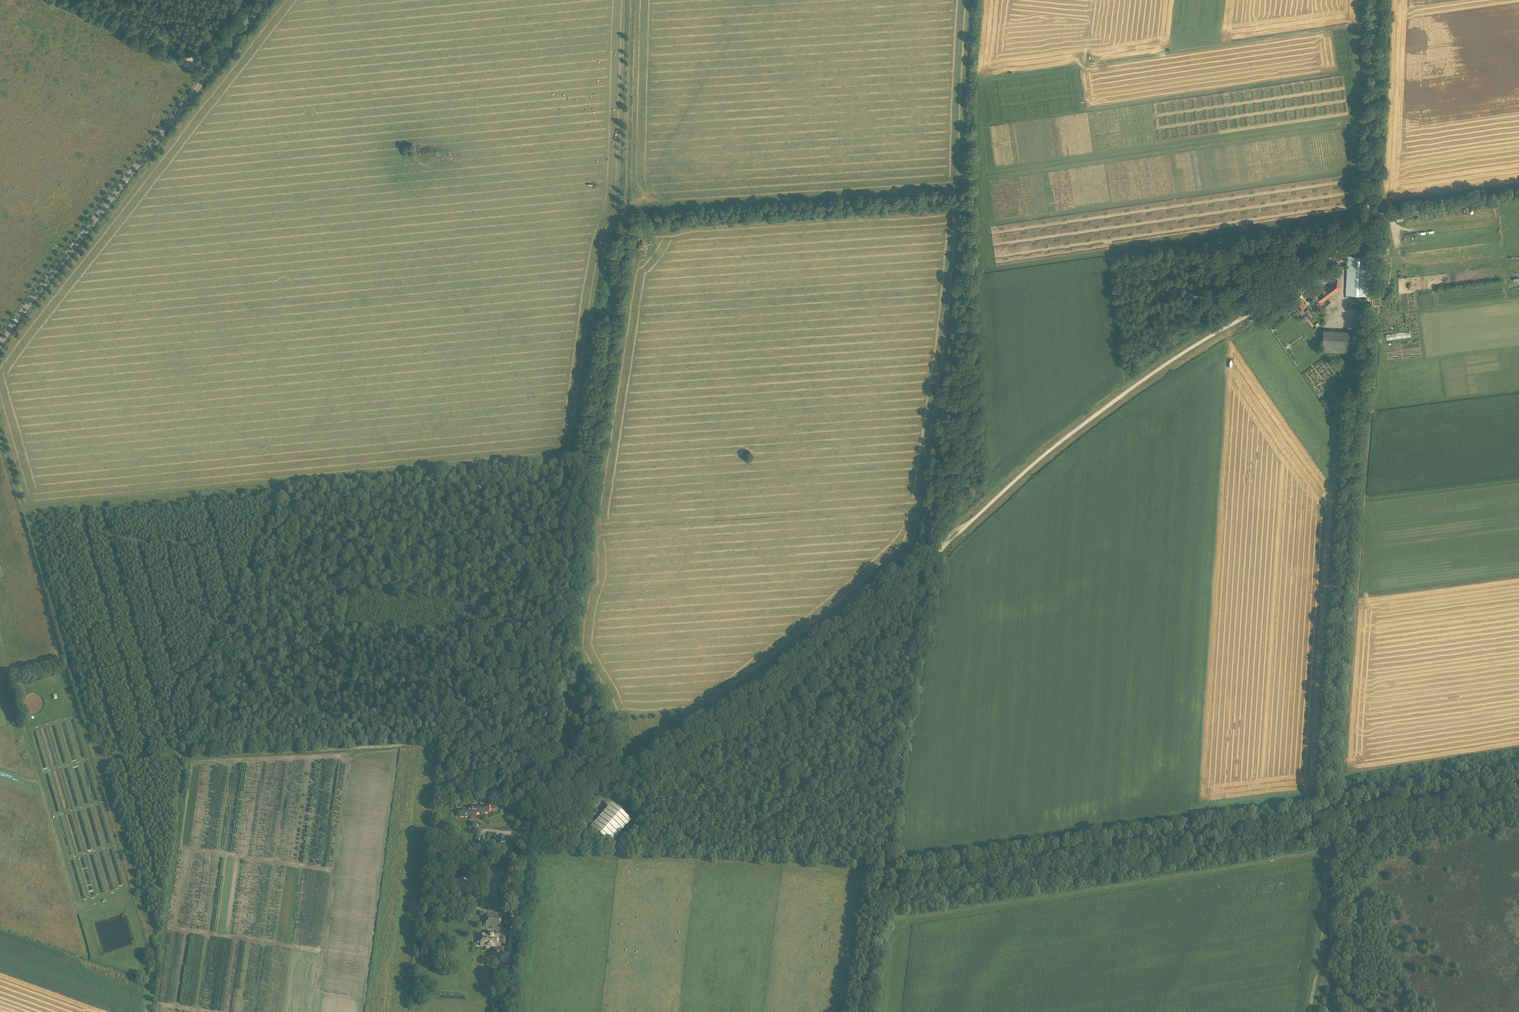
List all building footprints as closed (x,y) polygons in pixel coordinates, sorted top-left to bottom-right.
[(1346,295),(1367,296),(1369,257),(1348,256),(1346,295)] [(1313,297),(1319,305),(1323,302),(1323,301),(1342,287),(1336,279),(1313,297)] [(1293,300),(1300,310),(1306,305),(1299,296),(1293,300)] [(1387,340),(1412,337),(1411,331),(1387,333),(1387,340)] [(1323,333),(1322,350),(1352,352),(1353,335),(1323,333)] [(591,827),(610,845),(631,821),(611,803),(591,827)] [(477,816),(476,812),(489,811),(489,805),(471,806),(472,808),(459,809),(459,817),(477,816)] [(486,926),(500,928),(502,916),(488,914),(486,926)] [(480,944),(497,947),(498,935),(494,934),(494,933),(488,933),(487,934),(482,933),(480,944)]
